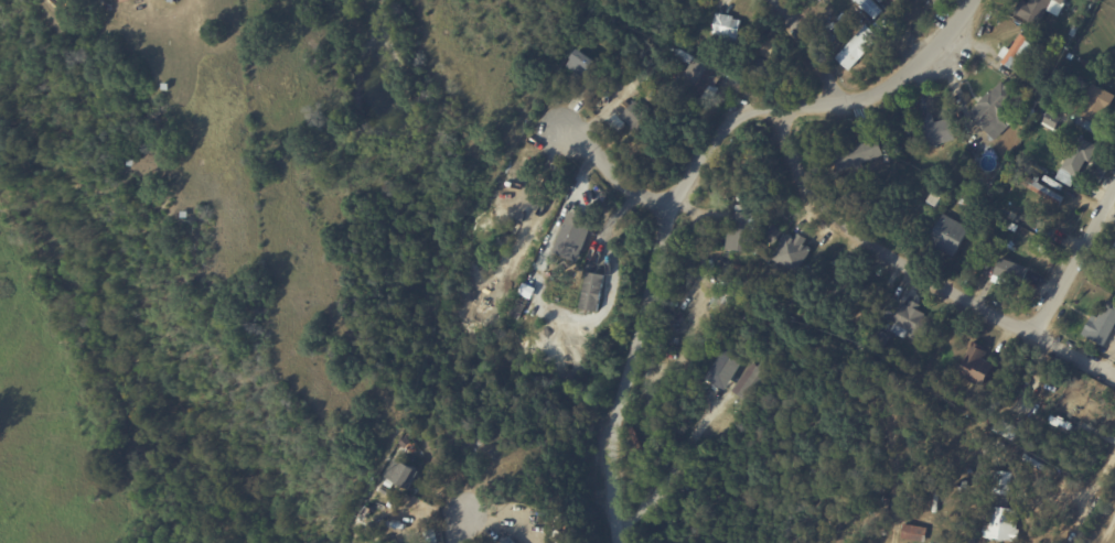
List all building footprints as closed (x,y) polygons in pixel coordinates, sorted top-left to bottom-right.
[(867,7),(860,0),(878,0),(880,2),(883,0),(886,3),(883,6),(888,10),(887,11),(880,18),(873,11),(868,18),(861,11),(867,7)] [(1025,15),(1032,0),(1084,0),(1080,9),(1068,3),(1061,17),(1049,11),(1042,23),(1025,15)] [(718,12),(735,15),(733,19),(742,21),(739,44),(721,41),(721,34),(714,33),(718,12)] [(849,70),(879,37),(865,24),(835,57),(849,70)] [(1075,24),(1082,29),(1078,39),(1071,35),(1075,24)] [(1031,41),(1020,34),(1010,49),(1004,46),(997,57),(1014,68),(1031,41)] [(755,65),(772,72),(784,43),(766,36),(755,65)] [(665,43),(673,48),(667,57),(658,51),(665,43)] [(596,61),(585,77),(567,65),(578,48),(596,61)] [(657,73),(666,61),(674,65),(668,74),(667,73),(664,77),(657,73)] [(721,74),(723,75),(716,87),(711,85),(703,98),(685,88),(701,62),(721,74)] [(1009,109),(1000,117),(1010,127),(997,140),(972,115),(982,105),(979,104),(994,90),(995,91),(1004,82),(1020,98),(1009,109)] [(1095,84),(1114,94),(1114,102),(1114,105),(1112,102),(1101,123),(1100,124),(1102,126),(1097,134),(1075,123),(1079,115),(1066,108),(1071,99),(1084,106),(1095,84)] [(1034,98),(1042,87),(1050,91),(1042,102),(1034,98)] [(663,126),(679,141),(660,158),(654,158),(646,150),(648,144),(651,142),(622,116),(636,100),(663,126)] [(1044,107),(1063,119),(1055,131),(1044,123),(1046,122),(1038,117),(1044,107)] [(930,148),(922,120),(934,117),(936,123),(950,119),(956,139),(930,148)] [(886,155),(862,163),(865,170),(859,172),(857,166),(841,172),(833,146),(848,141),(850,148),(865,143),(864,141),(879,135),(886,155)] [(1086,165),(1074,187),(1059,178),(1070,159),(1064,155),(1068,149),(1073,152),(1082,135),(1101,146),(1093,162),(1089,161),(1086,165)] [(1018,181),(1023,173),(1036,181),(1038,177),(1041,180),(1040,183),(1066,198),(1062,206),(1018,181)] [(553,252),(578,261),(594,220),(570,211),(553,252)] [(764,218),(760,253),(729,248),(731,229),(735,229),(737,211),(764,215),(764,218)] [(971,229),(956,256),(930,241),(945,215),(971,229)] [(774,225),(784,230),(778,245),(766,239),(774,225)] [(798,271),(811,248),(803,243),(806,237),(797,233),(794,238),(786,234),(773,258),(798,271)] [(603,274),(584,272),(581,309),(600,311),(603,274)] [(914,295),(915,296),(913,301),(921,306),(919,309),(926,315),(925,316),(931,319),(922,333),(928,336),(922,345),(908,336),(910,332),(893,322),(904,304),(900,301),(907,291),(914,295)] [(511,314),(519,318),(529,298),(521,293),(511,314)] [(725,302),(721,309),(712,305),(716,296),(726,300),(725,302)] [(1112,301),(1114,303),(1114,332),(1106,347),(1091,338),(1112,301)] [(988,352),(985,358),(999,366),(987,385),(980,382),(979,384),(971,380),(973,377),(964,372),(978,347),(988,352)] [(746,398),(739,394),(764,357),(773,363),(749,400),(746,398)] [(736,366),(733,365),(728,378),(735,380),(730,393),(748,399),(760,367),(739,359),(736,366)] [(985,448),(997,453),(995,459),(983,455),(985,448)] [(416,479),(410,490),(387,477),(397,459),(420,471),(416,479)] [(1011,496),(1010,509),(1022,510),(1020,528),(1022,529),(1021,542),(985,537),(987,526),(984,525),(985,518),(990,518),(996,470),(1015,473),(1011,496)] [(395,482),(396,484),(393,489),(385,485),(388,478),(395,482)] [(920,501),(909,499),(912,481),(929,485),(926,502),(920,501)] [(969,481),(969,491),(954,489),(955,482),(962,482),(962,481),(969,481)] [(389,490),(394,492),(390,498),(382,491),(385,487),(389,490)] [(908,525),(930,529),(928,542),(903,539),(905,525),(908,525)]
